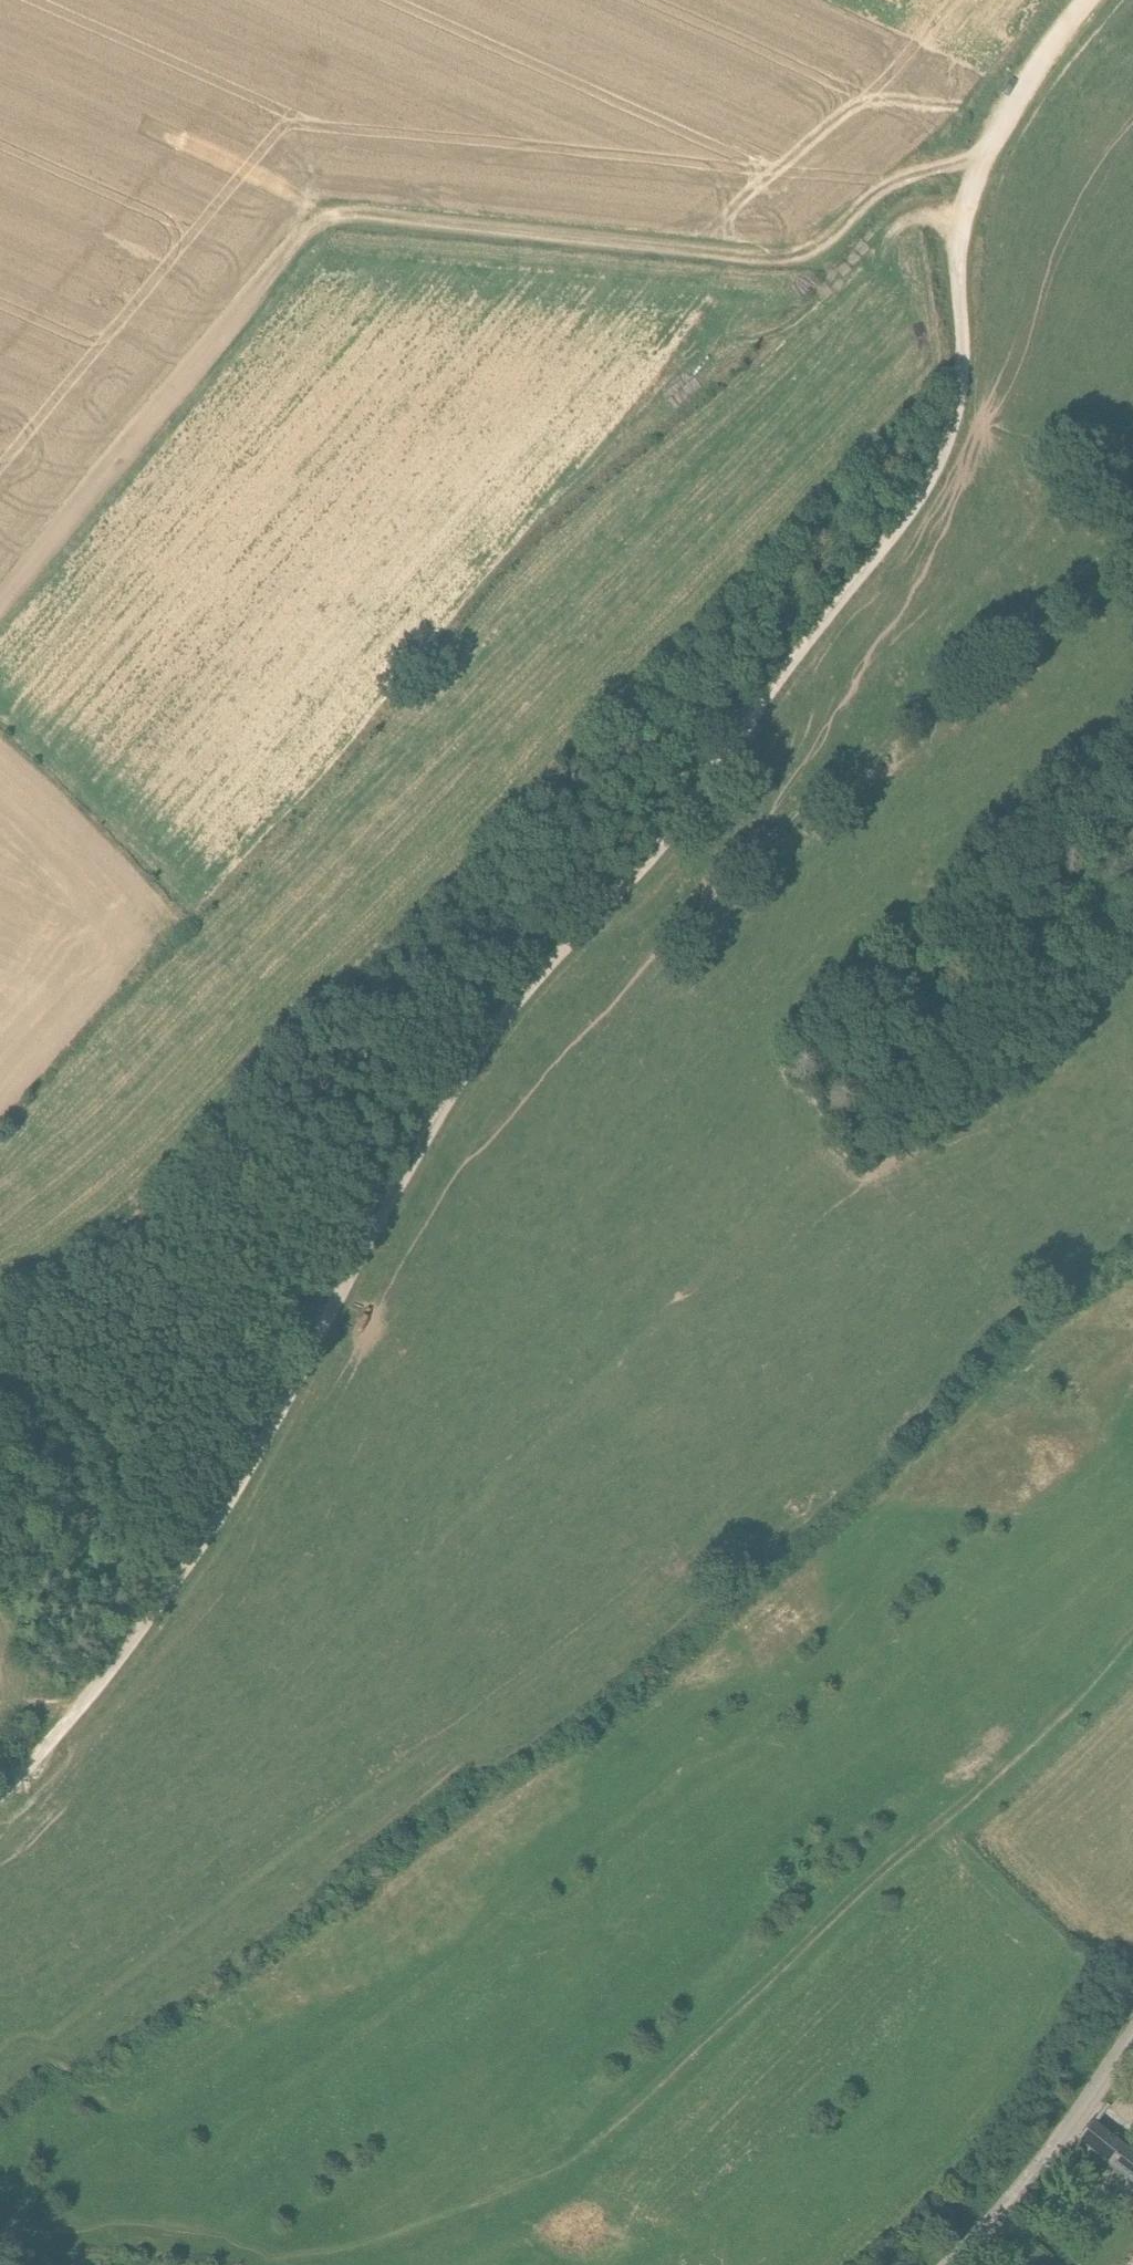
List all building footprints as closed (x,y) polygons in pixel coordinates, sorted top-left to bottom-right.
[(1096,2084),(1084,2099),(1132,2137),(1132,2113),(1096,2084)]
